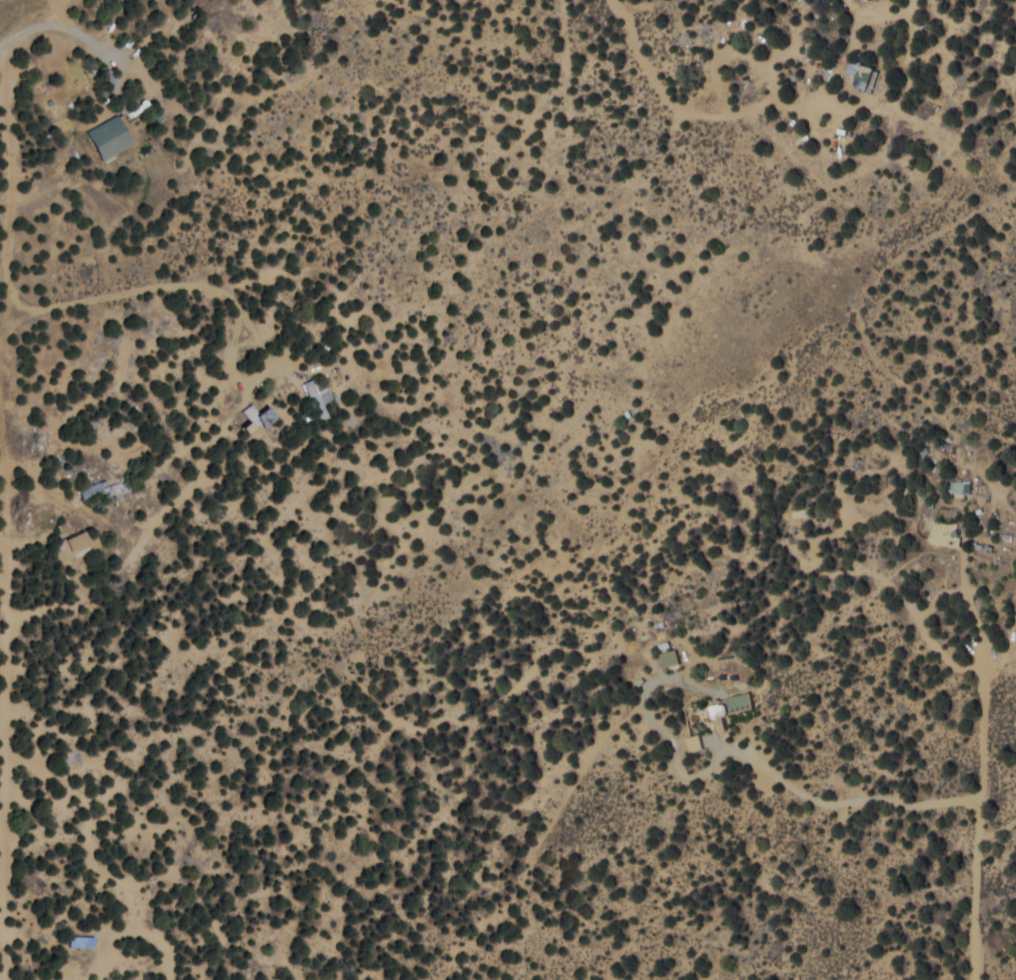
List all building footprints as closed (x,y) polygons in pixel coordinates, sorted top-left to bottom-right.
[(875,88),(880,65),(852,58),(849,73),(858,75),(857,84),(875,88)] [(134,145),(120,114),(88,128),(102,160),(134,145)] [(333,400),(326,383),(322,385),(318,376),(303,382),(320,419),(329,415),(324,404),(333,400)] [(244,426),(248,432),(262,423),(265,427),(279,418),(271,406),(259,414),(252,403),(243,409),(251,422),(244,426)] [(109,484),(107,479),(79,487),(83,499),(114,490),(117,500),(132,496),(127,479),(109,484)] [(972,481),(952,481),(952,494),(972,494),(972,481)] [(97,534),(88,537),(85,531),(67,537),(73,554),(100,544),(97,534)] [(667,665),(681,663),(679,650),(665,653),(667,665)] [(689,736),(691,749),(704,748),(702,734),(689,736)] [(96,935),(70,935),(70,947),(95,948),(96,935)]
